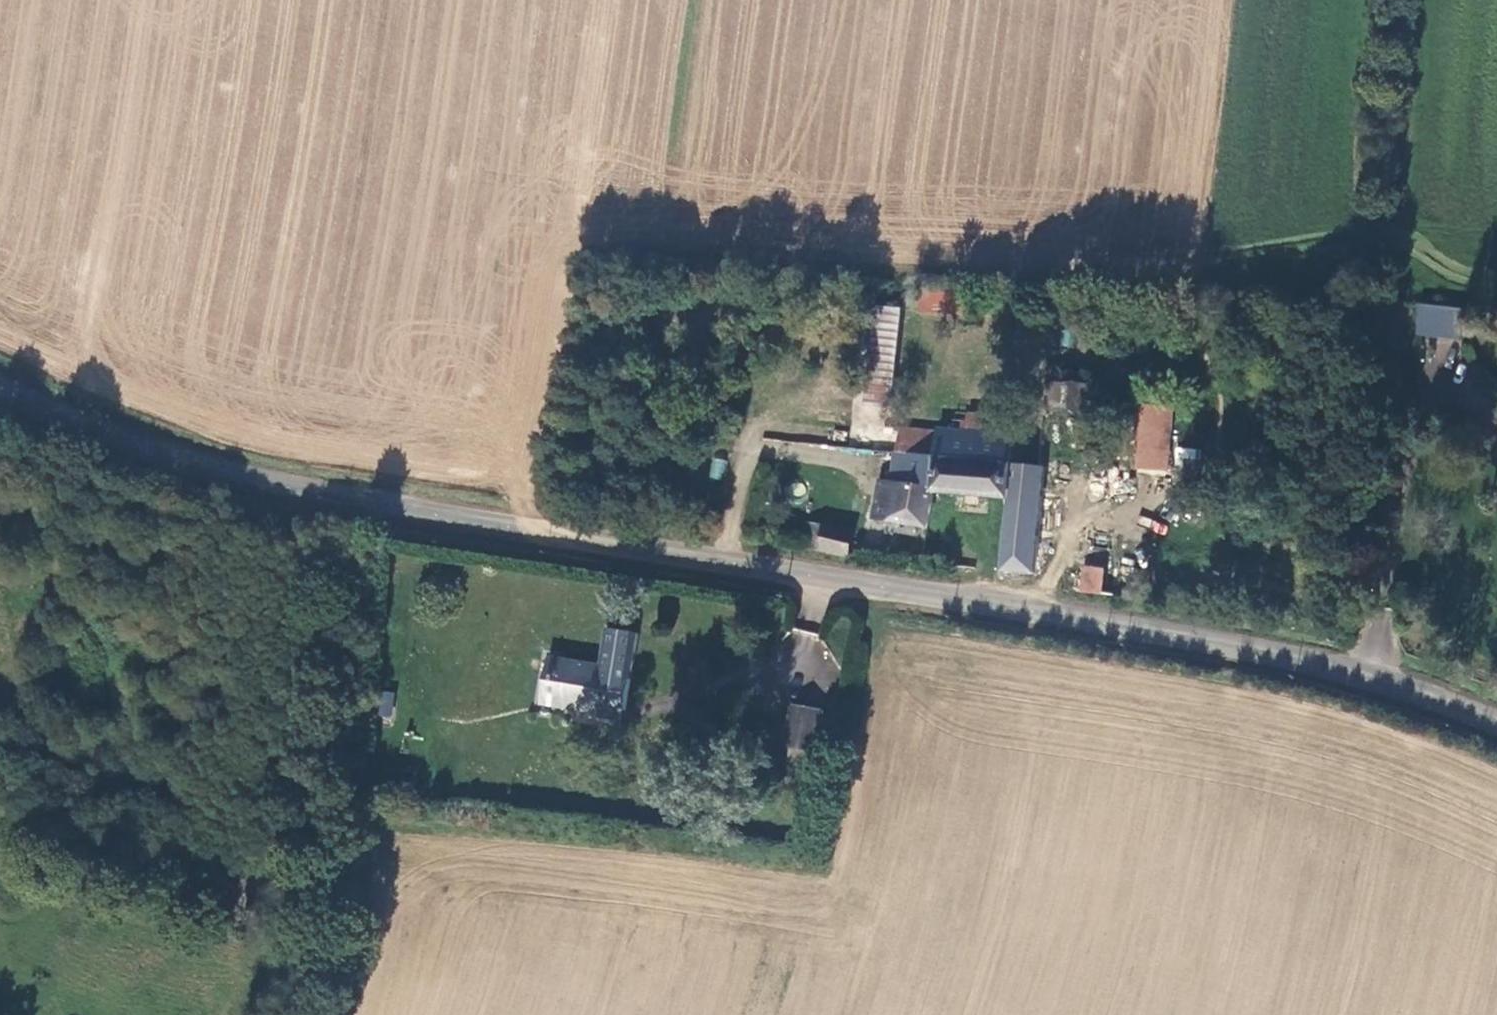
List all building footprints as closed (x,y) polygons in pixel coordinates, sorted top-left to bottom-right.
[(963,290),(921,291),(922,313),(963,312),(963,290)] [(1465,309),(1422,305),(1421,334),(1462,339),(1465,309)] [(895,397),(904,310),(877,307),(868,395),(895,397)] [(1050,384),(1046,443),(1087,446),(1091,387),(1050,384)] [(1138,402),(1132,469),(1167,472),(1174,405),(1138,402)] [(928,525),(931,490),(1011,497),(1005,571),(1036,574),(1040,525),(1043,496),(1045,466),(1012,463),(1014,436),(939,429),(937,456),(898,453),(896,474),(885,473),(884,482),(878,481),(874,520),(928,525)] [(807,525),(802,551),(851,560),(855,534),(807,525)] [(1082,595),(1105,597),(1108,568),(1085,566),(1082,595)] [(599,667),(550,659),(543,698),(594,706),(592,714),(600,715),(603,699),(626,703),(637,634),(605,629),(599,667)] [(381,689),(376,714),(390,717),(395,692),(381,689)] [(626,703),(603,699),(600,715),(623,719),(626,703)] [(817,755),(825,713),(793,707),(785,750),(817,755)]
